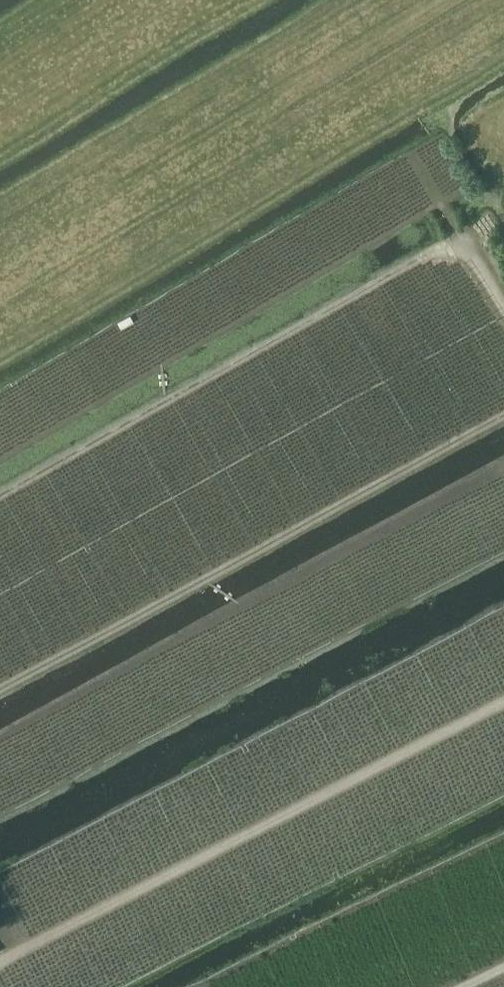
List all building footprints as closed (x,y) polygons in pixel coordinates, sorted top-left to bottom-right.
[(131,316),(119,322),(122,328),(134,321),(131,316)]
